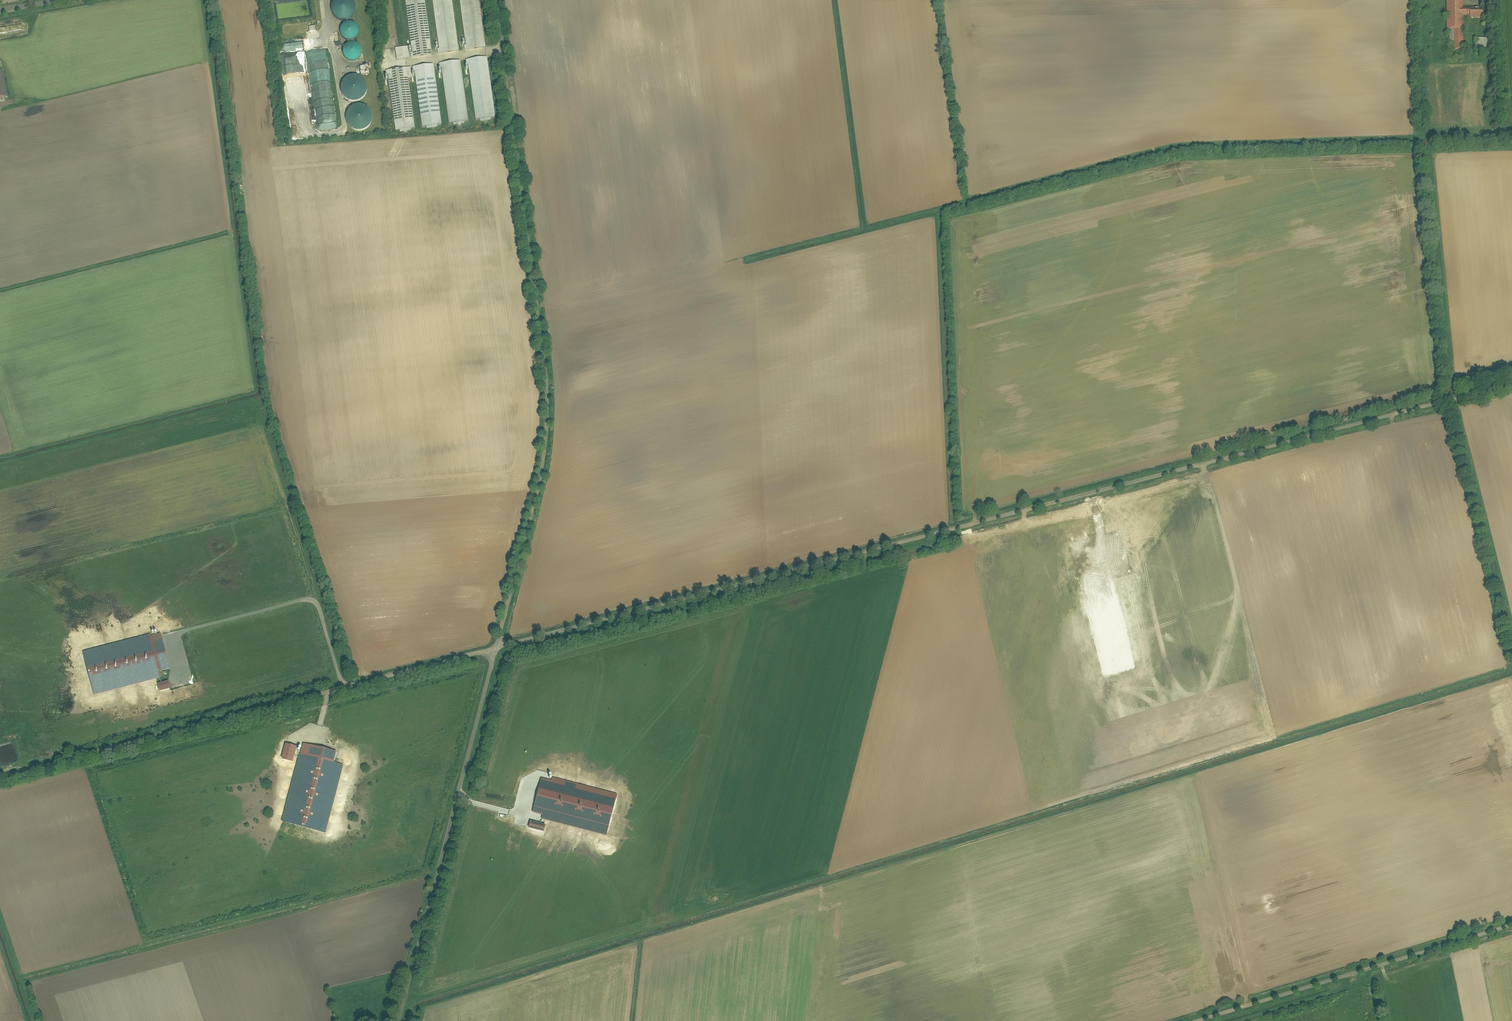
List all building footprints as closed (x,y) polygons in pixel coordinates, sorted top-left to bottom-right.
[(355,6),(354,2),(352,0),(335,0),(333,2),(331,6),(331,10),(332,14),(335,17),(338,20),(341,21),(345,21),(349,19),(352,17),(354,14),(355,10),(355,6)] [(431,54),(423,0),(404,0),(410,58),(431,54)] [(459,51),(452,0),(433,0),(438,54),(459,51)] [(485,47),(479,0),(459,0),(464,50),(485,47)] [(1446,30),(1453,29),(1463,29),(1463,16),(1463,9),(1462,0),(1446,0),(1446,30)] [(1463,9),(1463,16),(1469,16),(1469,19),(1481,19),(1481,8),(1463,9)] [(358,31),(358,28),(356,26),(354,23),(351,22),(348,22),(345,22),(343,24),(341,27),(340,29),(340,32),(341,35),(342,38),(345,40),(348,40),(351,40),(354,39),(356,37),(358,34),(358,31)] [(1463,29),(1453,29),(1454,50),(1463,50),(1463,29)] [(1489,38),(1475,39),(1475,51),(1489,51),(1489,38)] [(307,49),(308,63),(328,61),(326,45),(322,45),(321,42),(303,45),(303,50),(307,49)] [(475,121),(496,118),(488,57),(469,60),(475,121)] [(448,124),(468,121),(461,61),(442,63),(448,124)] [(363,75),(370,74),(369,65),(362,66),(363,75)] [(420,128),(440,126),(433,65),(414,68),(420,128)] [(394,132),(414,129),(407,68),(388,71),(394,132)] [(367,89),(367,85),(365,81),(362,78),(358,76),(353,75),(349,76),(345,78),(342,82),(341,86),(341,90),(342,94),(345,98),(348,100),(352,101),(356,101),(360,100),(364,97),(366,94),(367,89)] [(372,118),(371,114),(369,110),(366,107),(362,105),(358,104),(354,105),(350,107),(347,111),(346,115),(346,119),(347,123),(350,127),(353,129),(357,130),(361,130),(365,129),(369,126),(371,122),(372,118)] [(161,636),(84,656),(94,695),(160,679),(158,672),(169,669),(161,636)] [(160,691),(172,690),(170,682),(159,683),(160,691)] [(337,755),(301,745),(281,819),(325,831),(343,768),(334,765),(337,755)] [(292,762),(296,747),(285,745),(281,759),(292,762)] [(541,819),(607,835),(616,797),(552,782),(551,784),(547,783),(544,795),(538,794),(534,813),(542,815),(541,819)] [(530,829),(543,832),(545,826),(531,823),(530,829)]
